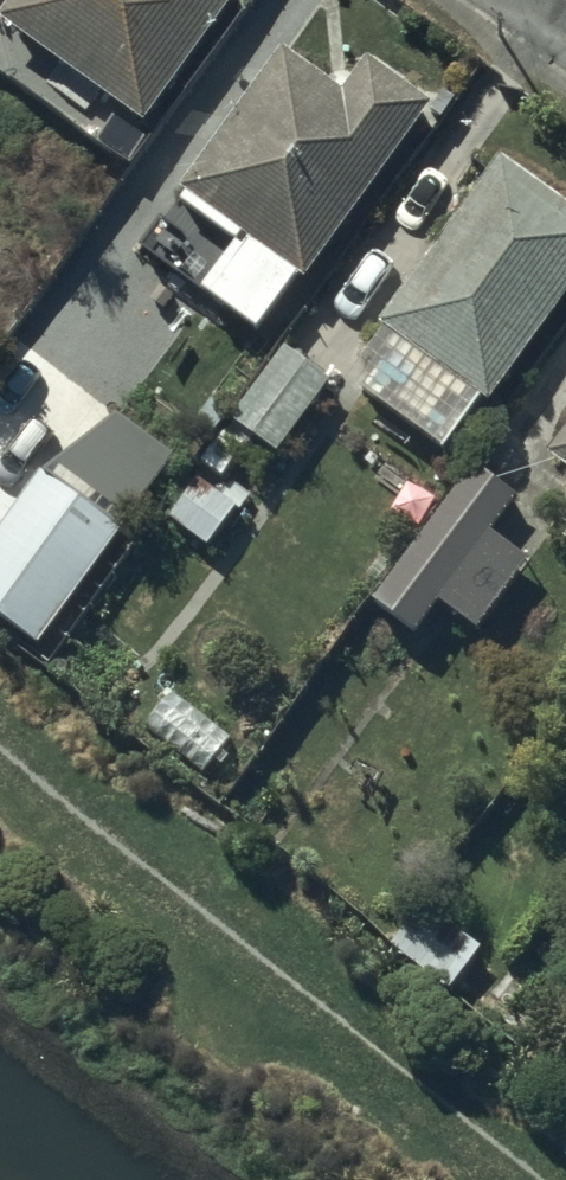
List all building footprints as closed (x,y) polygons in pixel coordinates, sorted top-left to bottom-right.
[(140,103),(216,0),(0,0),(140,103)] [(428,86),(365,42),(341,75),(280,32),(179,176),(185,180),(147,234),(258,312),(296,257),(305,263),(428,86)] [(499,141),(376,310),(390,320),(354,368),(442,433),(480,381),(487,386),(565,277),(565,190),(499,141)] [(278,439),(327,366),(283,337),(235,410),(278,439)] [(544,437),(565,453),(565,407),(544,437)] [(41,615),(110,520),(0,440),(0,585),(41,615)] [(469,473),(376,602),(415,630),(437,600),(481,632),(524,571),(488,544),(515,506),(469,473)] [(169,682),(141,716),(206,771),(235,737),(169,682)] [(422,890),(388,932),(448,980),(481,938),(422,890)]
